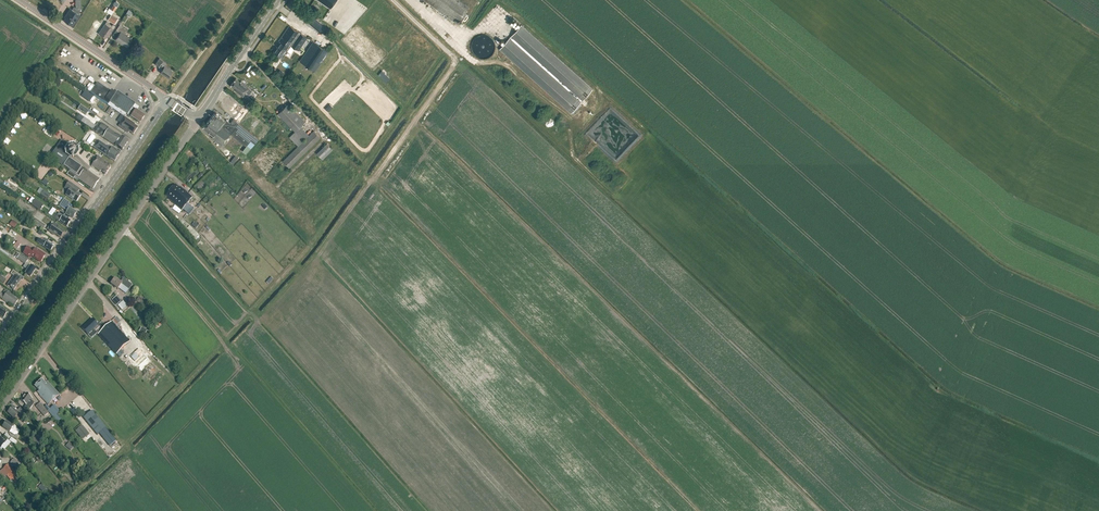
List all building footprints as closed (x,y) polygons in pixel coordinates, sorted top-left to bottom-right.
[(330,8),(336,0),(319,0),(330,8)] [(469,7),(458,0),(424,0),(457,24),(469,7)] [(80,11),(75,7),(73,10),(70,8),(65,16),(66,17),(64,20),(69,23),(70,22),(73,24),(79,15),(78,14),(80,11)] [(114,23),(117,19),(111,14),(108,19),(114,23)] [(320,35),(325,27),(312,17),(306,24),(320,35)] [(109,26),(110,26),(111,25),(106,21),(98,33),(102,35),(109,26)] [(109,26),(102,35),(106,38),(107,37),(108,38),(114,29),(113,29),(115,26),(113,24),(111,27),(110,26),(109,26)] [(127,46),(132,39),(125,34),(128,30),(120,24),(116,30),(120,32),(115,39),(123,45),(123,44),(127,46)] [(299,51),(308,37),(290,25),(279,41),(280,42),(274,51),(279,55),(278,56),(282,59),(291,45),(299,51)] [(570,113),(592,89),(521,25),(499,49),(570,113)] [(328,51),(313,41),(300,61),(315,71),(328,51)] [(472,42),(472,56),(484,56),(484,49),(491,49),(491,42),(486,42),(486,44),(483,44),(477,44),(477,42),(472,42)] [(165,66),(166,63),(167,63),(159,58),(155,64),(159,67),(159,66),(162,69),(160,72),(168,78),(172,72),(173,71),(165,66)] [(378,74),(385,82),(390,77),(382,70),(378,74)] [(241,82),(236,78),(231,85),(235,89),(235,90),(243,96),(246,92),(249,94),(253,90),(249,88),(250,87),(241,81),(241,82)] [(95,87),(92,85),(89,83),(86,89),(88,90),(88,91),(91,93),(90,94),(108,105),(108,106),(126,118),(128,115),(131,117),(130,117),(140,124),(145,117),(132,108),(135,104),(117,92),(116,94),(111,91),(110,93),(102,88),(101,90),(96,86),(95,87)] [(86,91),(82,96),(90,102),(93,97),(86,91)] [(309,135),(301,126),(305,121),(288,104),(278,114),(295,131),(289,137),(298,146),(283,161),(289,167),(321,137),(314,131),(309,135)] [(226,120),(216,113),(214,113),(203,128),(214,136),(212,137),(222,145),(231,134),(246,146),(251,140),(255,143),(259,139),(234,119),(231,122),(226,119),(226,120)] [(135,125),(125,118),(124,118),(118,128),(124,132),(128,134),(128,133),(129,132),(133,135),(138,128),(134,126),(135,125)] [(550,119),(545,125),(550,129),(555,123),(550,119)] [(92,129),(91,130),(95,133),(103,137),(103,138),(122,151),(128,142),(109,129),(101,124),(98,128),(95,126),(93,129),(92,129)] [(57,146),(64,151),(67,146),(70,145),(62,140),(57,146)] [(108,148),(98,142),(94,148),(107,157),(106,157),(111,160),(111,159),(115,162),(120,154),(116,151),(117,151),(113,148),(112,149),(109,146),(108,148)] [(322,159),(333,149),(327,143),(316,153),(322,159)] [(64,151),(65,156),(69,159),(70,160),(76,159),(79,154),(78,148),(73,145),(70,145),(67,146),(64,151)] [(63,167),(69,159),(65,156),(64,151),(57,146),(50,157),(64,167),(63,167)] [(106,174),(111,167),(107,165),(108,164),(98,157),(92,166),(100,172),(101,171),(106,174)] [(71,174),(73,176),(75,177),(77,179),(84,169),(69,159),(63,167),(64,167),(72,173),(71,174)] [(93,189),(100,179),(88,171),(88,172),(84,169),(77,179),(93,189)] [(195,175),(198,178),(202,175),(197,169),(184,180),(187,183),(195,175)] [(80,190),(69,183),(65,189),(69,191),(66,195),(76,202),(81,195),(78,194),(80,190)] [(180,188),(175,185),(166,196),(169,198),(168,199),(182,210),(192,197),(180,187),(180,188)] [(43,190),(40,194),(47,199),(50,195),(43,190)] [(73,218),(77,212),(70,208),(68,206),(70,203),(64,199),(59,206),(67,212),(66,214),(73,218)] [(43,205),(35,200),(32,205),(40,210),(43,205)] [(62,218),(54,213),(52,217),(59,222),(67,227),(71,221),(63,216),(62,218)] [(42,231),(45,226),(36,220),(32,224),(42,231)] [(9,226),(14,229),(18,224),(12,221),(9,226)] [(61,229),(54,224),(52,228),(50,226),(47,230),(49,231),(49,232),(55,236),(55,235),(60,238),(64,232),(60,230),(61,229)] [(189,226),(185,230),(193,238),(197,234),(189,226)] [(42,241),(39,239),(36,242),(43,247),(47,249),(50,251),(53,247),(50,245),(50,244),(47,242),(48,241),(44,239),(42,241)] [(34,252),(27,248),(24,254),(30,258),(31,257),(41,263),(45,256),(35,250),(34,252)] [(30,267),(27,265),(26,264),(28,261),(20,255),(17,253),(14,257),(17,259),(25,264),(23,267),(27,270),(27,271),(25,274),(30,278),(35,270),(30,266),(30,267)] [(14,291),(21,280),(18,278),(19,275),(13,271),(11,274),(14,276),(7,286),(14,291)] [(132,285),(123,278),(119,283),(115,279),(111,284),(118,289),(122,284),(129,290),(132,285)] [(0,293),(0,298),(8,304),(9,303),(14,307),(18,300),(15,298),(15,297),(5,290),(2,294),(0,293)] [(117,297),(112,300),(117,305),(121,302),(117,297)] [(130,342),(111,322),(102,331),(98,326),(92,319),(82,329),(88,335),(93,330),(116,355),(130,342)] [(130,357),(138,366),(146,358),(138,349),(130,357)] [(42,380),(35,387),(39,391),(38,392),(40,395),(40,396),(48,404),(48,405),(53,400),(59,395),(47,382),(45,384),(42,380)] [(29,411),(34,403),(31,401),(32,399),(26,394),(21,401),(26,405),(24,408),(29,411)] [(44,417),(49,413),(40,403),(36,407),(44,417)] [(16,411),(12,408),(8,413),(14,419),(17,416),(20,419),(23,416),(26,420),(29,417),(26,413),(21,408),(17,411),(17,410),(16,411)] [(84,419),(97,435),(106,428),(92,412),(84,419)] [(13,427),(6,422),(2,428),(9,432),(11,430),(15,432),(17,429),(14,425),(13,427)] [(89,434),(82,426),(75,431),(82,440),(89,434)] [(16,468),(20,463),(14,459),(10,463),(16,468)] [(15,483),(19,479),(8,465),(3,469),(8,475),(12,480),(15,483)]
